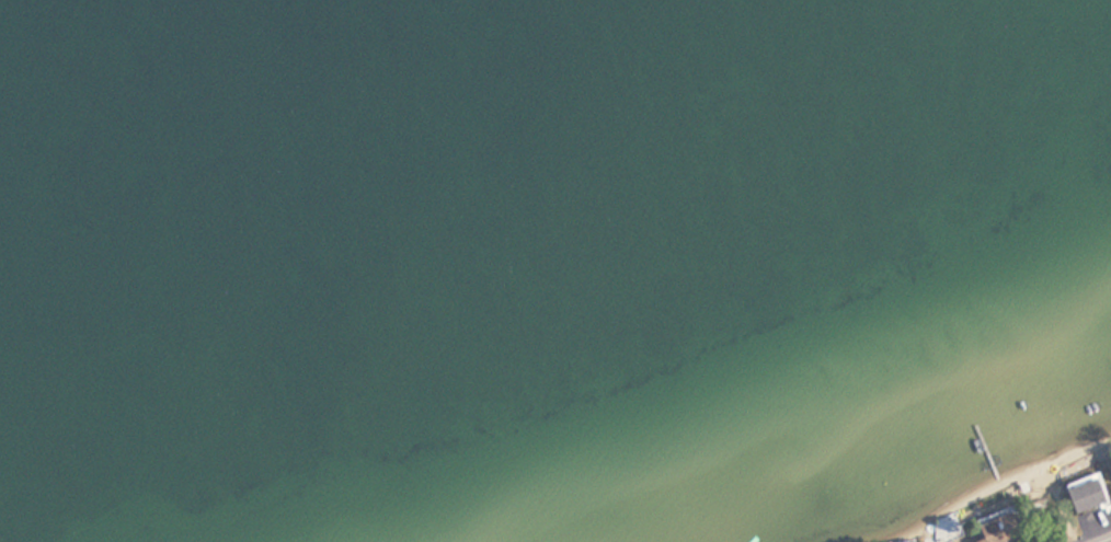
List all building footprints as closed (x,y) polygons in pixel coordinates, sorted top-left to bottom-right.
[(1106,505),(1097,476),(1063,487),(1072,515),(1106,505)] [(1015,541),(1009,516),(975,526),(979,541),(977,541),(1013,541),(1015,541)]
